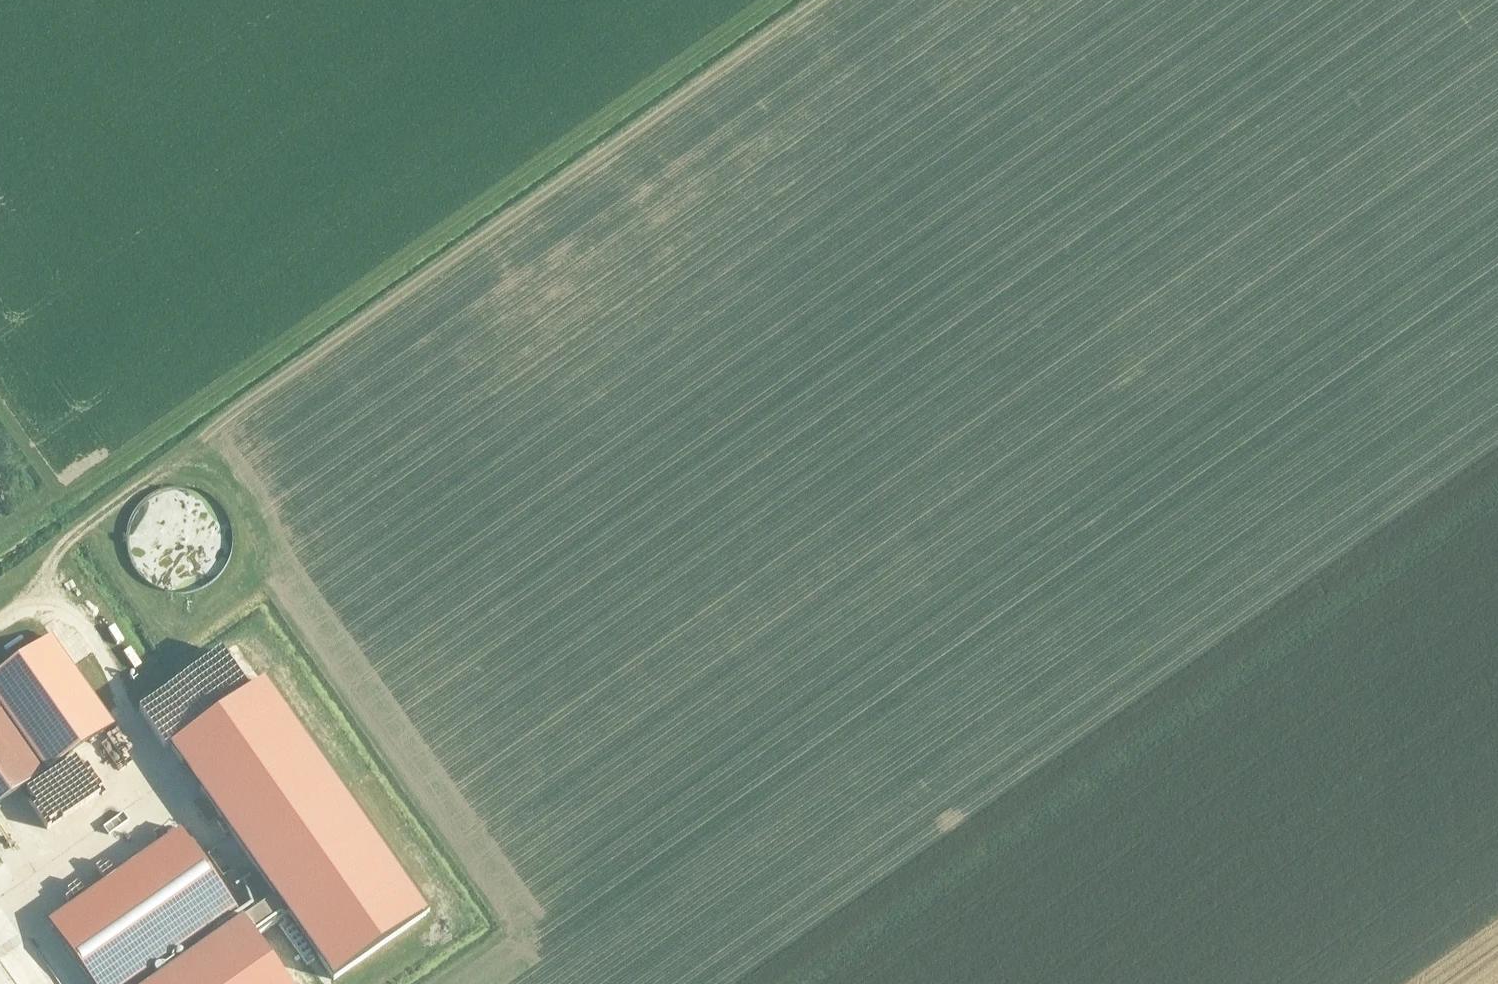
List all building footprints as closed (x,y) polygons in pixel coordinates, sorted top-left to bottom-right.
[(53,639),(0,676),(0,705),(46,770),(112,723),(53,639)] [(263,684),(171,748),(275,896),(287,912),(334,979),(426,915),(263,684)] [(0,712),(0,802),(42,772),(0,712)] [(76,961),(92,983),(131,983),(236,910),(180,831),(49,923),(76,961)] [(275,896),(243,920),(253,933),(287,912),(275,896)] [(152,983),(288,983),(253,933),(243,920),(152,983)] [(292,927),(284,933),(307,965),(315,959),(292,927)]
